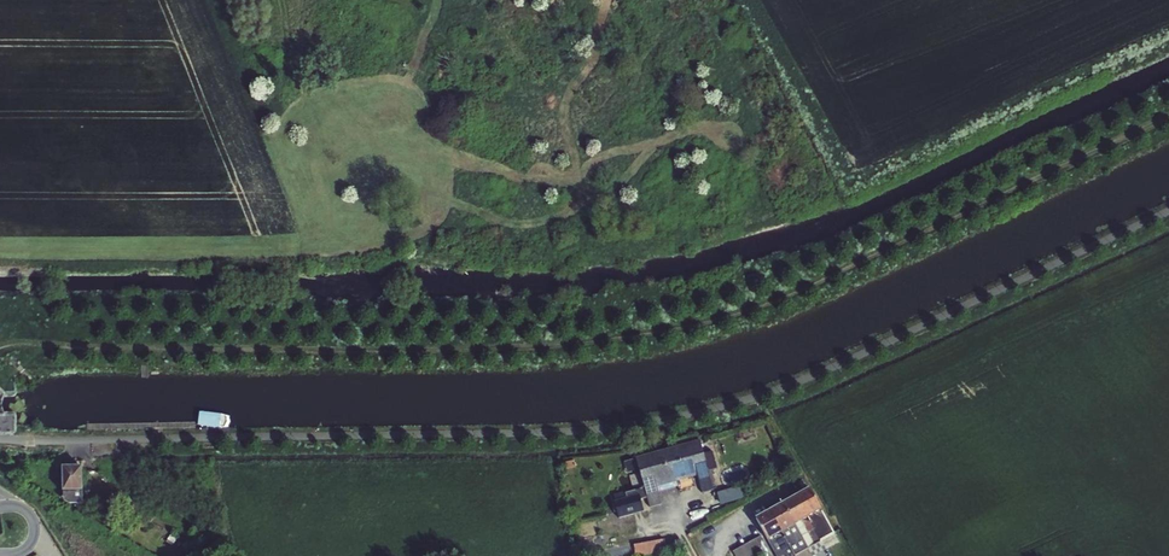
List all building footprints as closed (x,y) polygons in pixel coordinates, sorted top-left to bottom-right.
[(702,493),(714,491),(699,441),(636,458),(643,487),(615,495),(615,506),(619,519),(643,512),(641,501),(646,499),(649,508),(661,505),(658,493),(678,487),(677,483),(696,477),(702,493)] [(63,494),(83,493),(83,468),(62,468),(63,494)] [(718,491),(722,503),(743,497),(739,485),(718,491)] [(795,496),(815,531),(821,526),(816,515),(822,511),(809,488),(795,496)] [(83,493),(63,494),(63,501),(70,505),(83,505),(83,493)] [(809,555),(815,555),(826,550),(815,531),(795,496),(783,503),(809,555)] [(793,555),(809,555),(783,503),(769,511),(793,555)] [(769,511),(756,518),(776,555),(793,555),(769,511)] [(738,555),(761,555),(769,553),(763,536),(735,548),(738,555)] [(635,543),(638,555),(668,549),(666,537),(635,543)]
